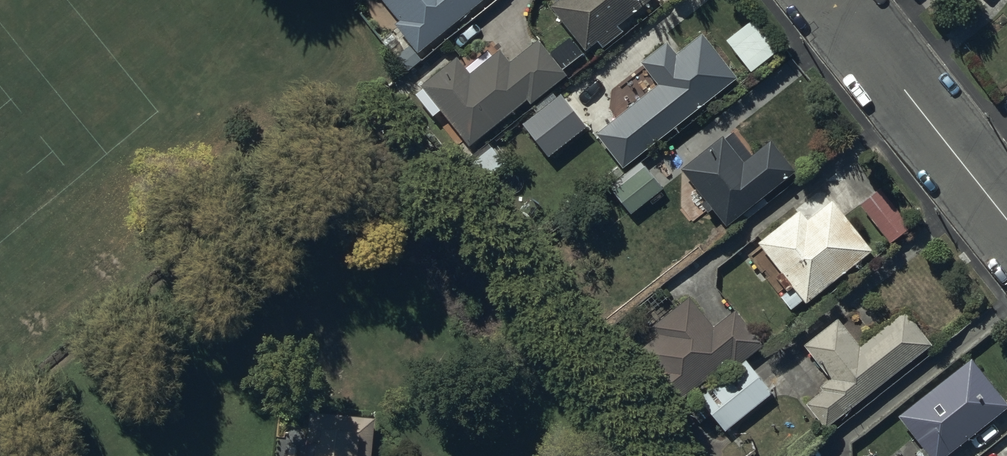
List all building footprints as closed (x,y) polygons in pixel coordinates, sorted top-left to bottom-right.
[(421,61),(416,55),(482,0),(380,0),(397,21),(393,25),(410,46),(395,58),(407,73),(421,61)] [(549,8),(584,53),(597,43),(602,49),(621,34),(616,27),(650,0),(559,0),(549,8)] [(639,65),(656,85),(594,135),(622,170),(735,79),(701,36),(676,56),(666,43),(639,65)] [(470,74),(456,57),(420,87),(469,148),(525,102),(529,106),(566,76),(536,41),(509,63),(499,51),(470,74)] [(724,140),(721,137),(679,170),(703,202),(699,205),(707,215),(711,211),(724,228),(795,173),(770,140),(749,156),(732,134),(724,140)] [(505,162),(492,146),(472,162),(485,178),(505,162)] [(660,191),(642,167),(611,191),(629,215),(660,191)] [(790,311),(801,302),(804,306),(871,252),(831,202),(806,222),(798,213),(757,245),(779,273),(774,277),(787,293),(780,298),(790,311)] [(734,369),(745,361),(744,360),(763,346),(736,310),(713,328),(689,298),(651,328),(657,336),(636,353),(652,373),(644,379),(667,409),(729,363),(734,369)] [(804,406),(823,430),(930,346),(904,312),(859,347),(837,319),(802,346),(828,380),(819,387),(822,391),(804,406)] [(745,361),(734,369),(734,370),(687,404),(713,440),(771,395),(745,361)] [(897,418),(922,450),(919,452),(922,455),(947,455),(1006,409),(1006,408),(970,361),(897,418)] [(374,418),(308,412),(304,455),(371,455),(374,418)]
